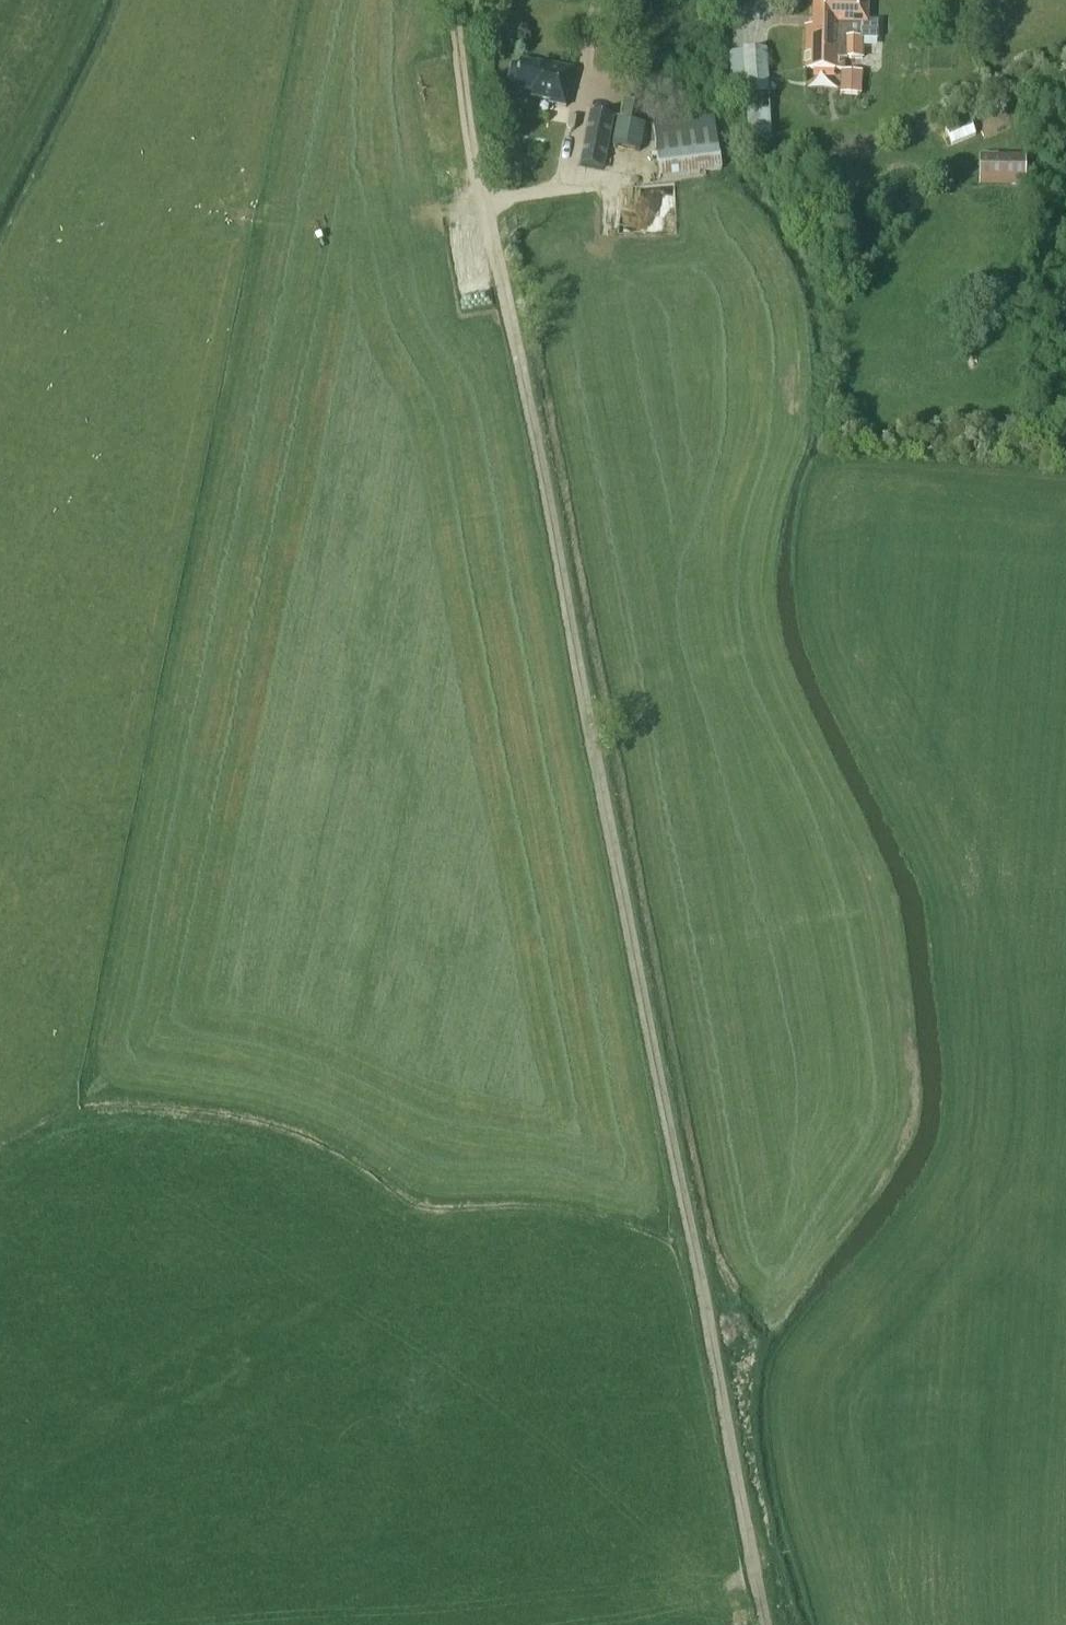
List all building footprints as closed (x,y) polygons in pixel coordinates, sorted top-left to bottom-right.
[(814,25),(806,25),(804,68),(844,69),(844,58),(863,58),(863,39),(878,39),(879,22),(868,22),(868,0),(815,0),(814,25)] [(770,110),(766,49),(742,51),(746,111),(770,110)] [(568,106),(575,68),(546,63),(545,66),(520,61),(515,87),(532,90),(531,96),(552,100),(551,103),(568,106)] [(844,92),(867,93),(868,69),(845,68),(844,92)] [(624,100),(620,118),(631,120),(634,102),(624,100)] [(615,116),(591,111),(580,163),(605,168),(615,116)] [(714,117),(652,124),(659,179),(721,171),(714,117)] [(1026,155),(979,155),(978,187),(1025,188),(1026,155)]
